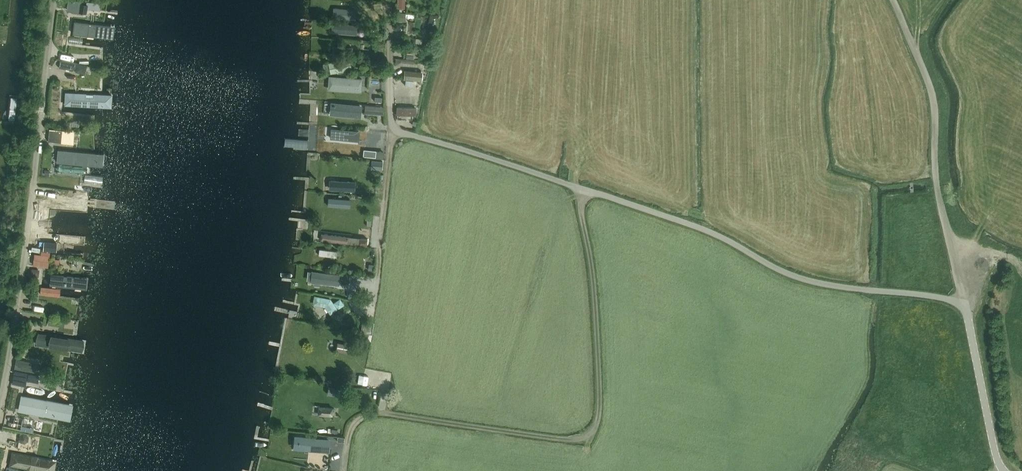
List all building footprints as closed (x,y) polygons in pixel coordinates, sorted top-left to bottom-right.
[(66,10),(66,11),(79,13),(86,14),(88,6),(81,5),(81,1),(73,0),(68,0),(66,10)] [(334,9),(333,18),(355,19),(355,10),(334,9)] [(115,25),(75,21),(74,27),(73,36),(113,41),(115,25)] [(333,23),(332,32),(356,34),(357,25),(333,23)] [(402,46),(409,45),(409,36),(401,36),(402,46)] [(403,54),(403,45),(395,45),(395,54),(403,54)] [(351,68),(350,59),(323,64),(325,71),(329,71),(330,74),(342,71),(342,72),(348,71),(348,68),(351,68)] [(85,74),(87,65),(77,63),(77,64),(60,60),(58,68),(75,71),(75,72),(85,74)] [(405,71),(404,79),(420,80),(422,79),(422,74),(421,72),(405,71)] [(361,89),(362,79),(335,77),(334,87),(361,89)] [(113,109),(113,94),(65,92),(64,106),(113,109)] [(332,112),(360,115),(361,105),(333,102),(332,112)] [(47,129),(48,139),(58,138),(57,127),(47,129)] [(335,130),(334,137),(353,138),(353,131),(335,130)] [(105,154),(58,150),(57,164),(103,168),(105,154)] [(327,197),(327,203),(345,205),(346,199),(327,197)] [(89,217),(80,216),(52,214),(51,228),(88,231),(89,217)] [(322,234),(322,241),(358,245),(359,238),(322,234)] [(34,254),(33,265),(33,266),(48,267),(50,256),(34,254)] [(315,281),(338,284),(339,274),(327,273),(315,272),(315,281)] [(88,279),(51,275),(50,287),(87,291),(88,279)] [(327,300),(315,298),(314,304),(326,306),(330,313),(335,309),(331,303),(327,300)] [(373,323),(363,321),(361,332),(371,334),(373,323)] [(86,340),(69,338),(38,333),(35,347),(68,352),(84,354),(86,340)] [(337,343),(335,351),(348,353),(349,345),(337,343)] [(39,374),(41,364),(16,359),(14,370),(39,374)] [(35,383),(37,375),(26,374),(25,381),(35,383)] [(68,421),(71,407),(23,398),(21,412),(68,421)] [(293,448),(299,448),(328,451),(329,441),(300,438),(294,437),(293,448)] [(57,461),(12,453),(9,468),(27,470),(55,470),(57,461)]
